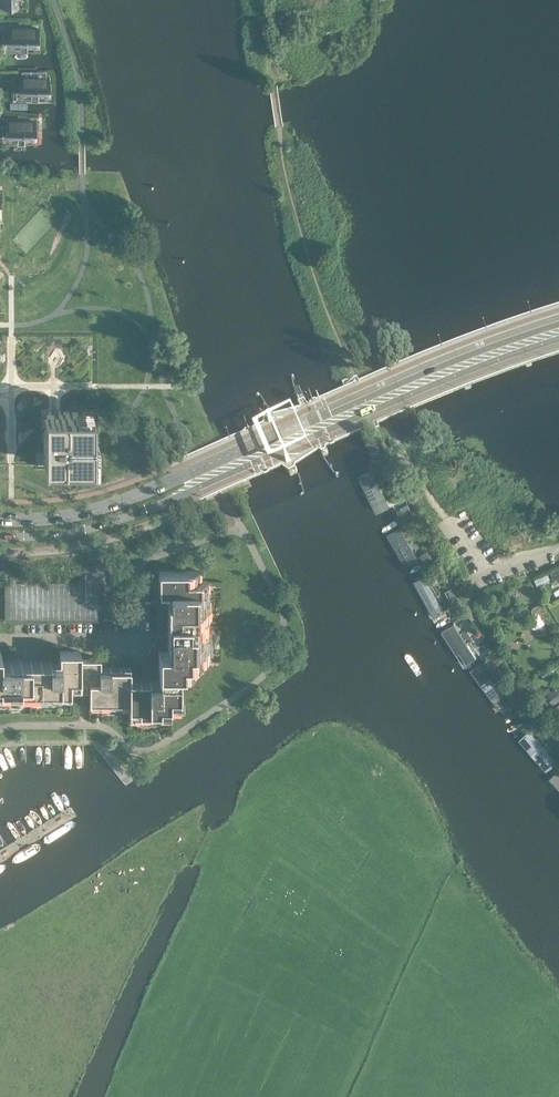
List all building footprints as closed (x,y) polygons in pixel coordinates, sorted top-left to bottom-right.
[(20,28),(8,28),(8,45),(19,45),(19,48),(26,48),(26,45),(37,45),(37,27),(25,27),(25,30),(20,30),(20,28)] [(31,77),(19,77),(19,94),(30,94),(30,97),(37,97),(37,94),(48,94),(48,77),(46,77),(46,71),(36,71),(36,79),(31,79),(31,77)] [(17,120),(5,120),(5,138),(16,138),(16,141),(23,141),(23,138),(34,138),(34,120),(22,120),(22,123),(17,123),(17,120)] [(93,464),(93,406),(92,406),(92,336),(0,336),(0,464),(93,464)] [(300,387),(295,389),(298,398),(303,395),(300,387)] [(375,450),(382,447),(379,441),(368,445),(369,453),(375,450)] [(371,470),(359,476),(376,512),(388,506),(371,470)] [(408,504),(401,507),(404,512),(410,509),(408,504)] [(399,527),(387,534),(407,569),(419,562),(399,527)] [(428,552),(421,556),(426,564),(433,560),(428,552)] [(83,582),(2,582),(2,583),(2,594),(2,600),(2,610),(2,621),(102,621),(106,621),(117,621),(118,572),(118,565),(85,565),(83,565),(83,582)] [(555,583),(558,582),(558,569),(551,572),(555,583)] [(159,570),(159,573),(159,592),(170,592),(170,650),(159,650),(159,671),(180,671),(200,671),(200,661),(210,661),(210,580),(201,580),(201,570),(159,570)] [(424,576),(414,581),(434,617),(444,611),(424,576)] [(451,588),(445,591),(450,599),(456,596),(453,591),(451,588)] [(544,615),(543,613),(544,610),(541,605),(538,604),(533,607),(533,610),(534,613),(531,615),(530,619),(526,618),(521,621),(520,624),(523,628),(526,629),(532,626),(536,627),(539,633),(542,633),(546,630),(547,628),(546,625),(549,623),(550,620),(548,616),(544,615)] [(452,624),(445,629),(462,656),(464,654),(467,659),(472,655),(452,624)] [(70,702),(70,693),(89,693),(89,680),(99,680),(99,669),(99,658),(78,658),(78,651),(57,651),(57,662),(48,662),(48,660),(39,660),(39,662),(31,662),(30,660),(21,660),(21,662),(19,662),(0,662),(0,702),(70,702)] [(505,665),(494,651),(487,656),(498,670),(505,665)] [(480,663),(470,670),(498,709),(509,702),(480,663)] [(89,680),(89,693),(89,694),(89,709),(129,709),(129,722),(170,722),(170,712),(180,712),(180,671),(159,671),(159,681),(137,681),(137,675),(130,675),(130,669),(99,669),(99,680),(89,680)] [(553,705),(558,700),(558,696),(554,690),(546,696),(553,705)] [(529,736),(523,741),(525,744),(521,748),(528,755),(532,752),(547,769),(553,764),(529,736)] [(550,777),(558,787),(558,772),(558,771),(550,777)]
